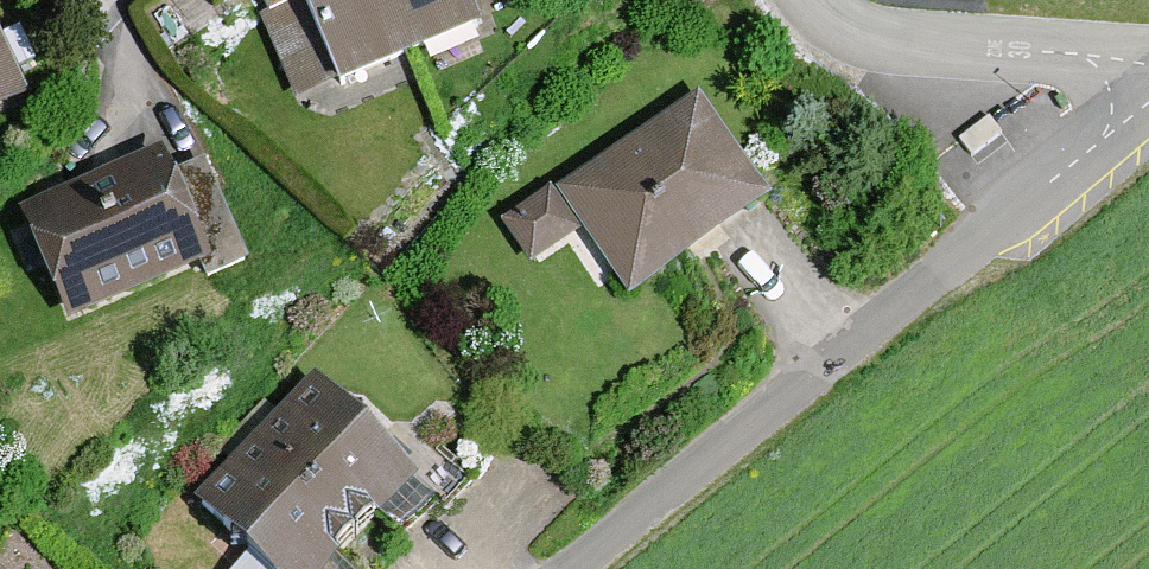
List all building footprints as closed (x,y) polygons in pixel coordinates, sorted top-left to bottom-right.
[(341,68),(406,41),(389,0),(313,0),(341,68)] [(409,42),(474,15),(468,0),(392,0),(409,42)] [(0,44),(0,111),(25,99),(0,44)] [(764,193),(700,101),(565,193),(629,286),(764,193)] [(251,264),(209,167),(176,181),(161,147),(19,208),(69,324),(204,266),(211,281),(251,264)] [(322,382),(206,501),(277,568),(342,568),(331,558),(381,507),(409,534),(460,482),(414,438),(397,455),(322,382)]
